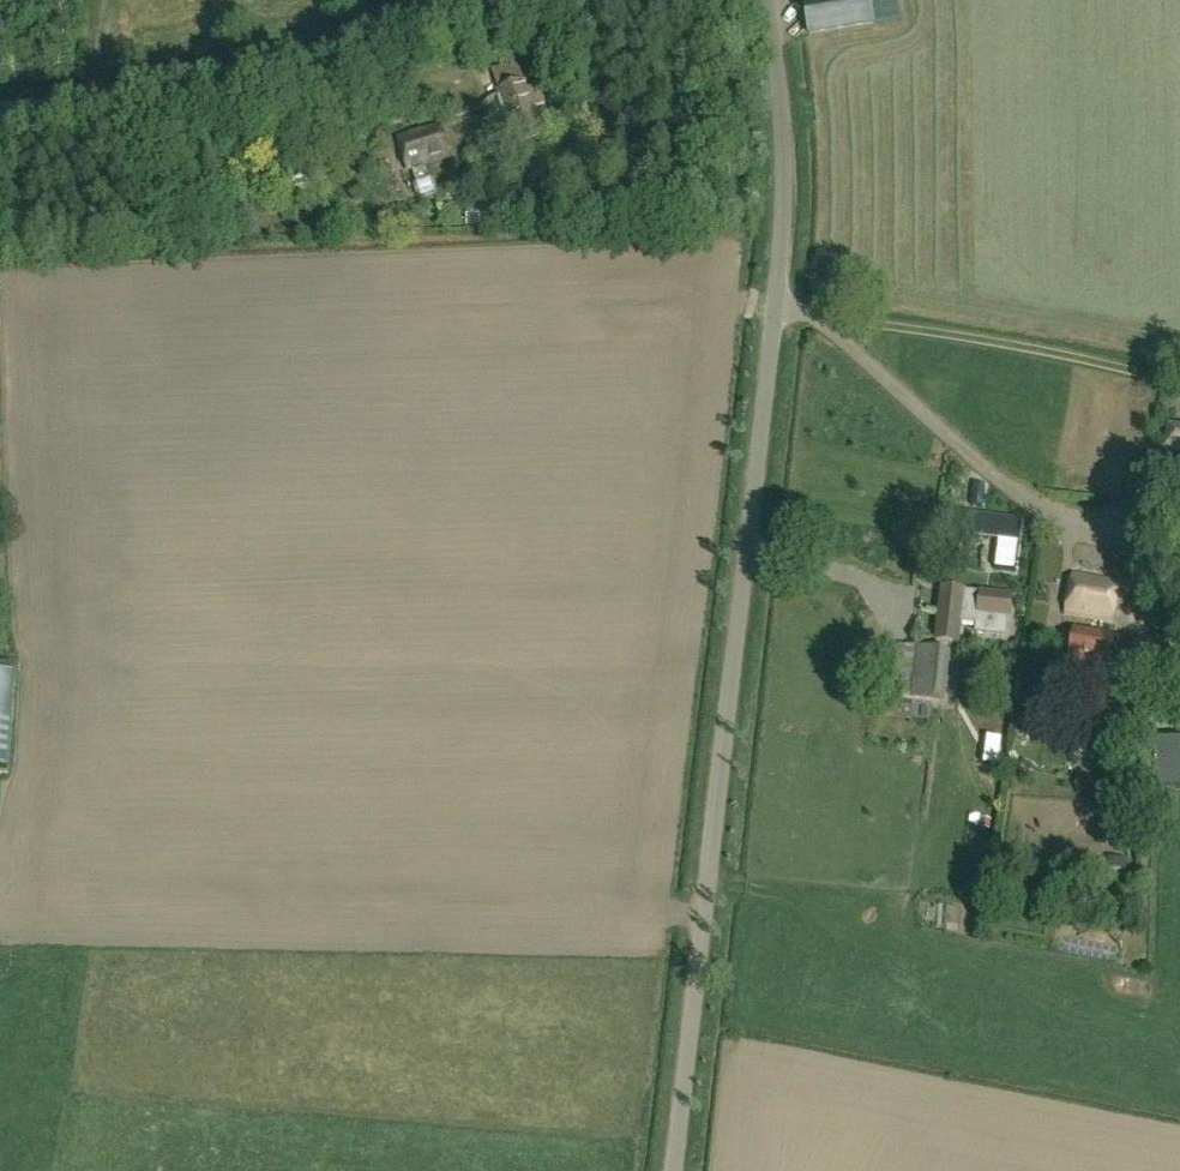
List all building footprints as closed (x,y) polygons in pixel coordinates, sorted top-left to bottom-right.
[(872,0),(804,0),(810,34),(876,22),(872,0)] [(529,84),(497,94),(516,155),(554,140),(545,106),(539,90),(533,92),(529,84)] [(400,143),(409,171),(413,170),(417,184),(415,189),(418,198),(422,200),(435,196),(437,192),(436,183),(431,180),(426,181),(422,167),(449,160),(440,131),(400,143)] [(485,219),(484,206),(460,207),(461,220),(485,219)] [(1179,452),(1179,430),(1170,429),(1168,451),(1179,452)] [(962,513),(959,537),(998,542),(995,569),(1015,571),(1021,520),(962,513)] [(1070,586),(1066,614),(1113,621),(1117,593),(1070,586)] [(1006,620),(1011,621),(1013,600),(982,596),(982,597),(965,595),(944,592),(938,643),(960,645),(962,625),(979,627),(977,636),(1004,639),(1006,620)] [(1110,665),(1114,636),(1074,631),(1070,659),(1110,665)] [(1114,636),(1110,665),(1134,668),(1138,640),(1114,636)] [(918,651),(898,649),(892,700),(912,703),(946,706),(951,654),(918,651)] [(1152,725),(1179,726),(1179,682),(1153,681),(1152,725)] [(1033,718),(1057,719),(1058,707),(1033,706),(1033,718)] [(1067,730),(1075,767),(1102,762),(1094,724),(1067,730)] [(1001,738),(986,736),(982,764),(997,766),(1001,738)] [(1154,743),(1153,791),(1179,791),(1179,744),(1154,743)]
